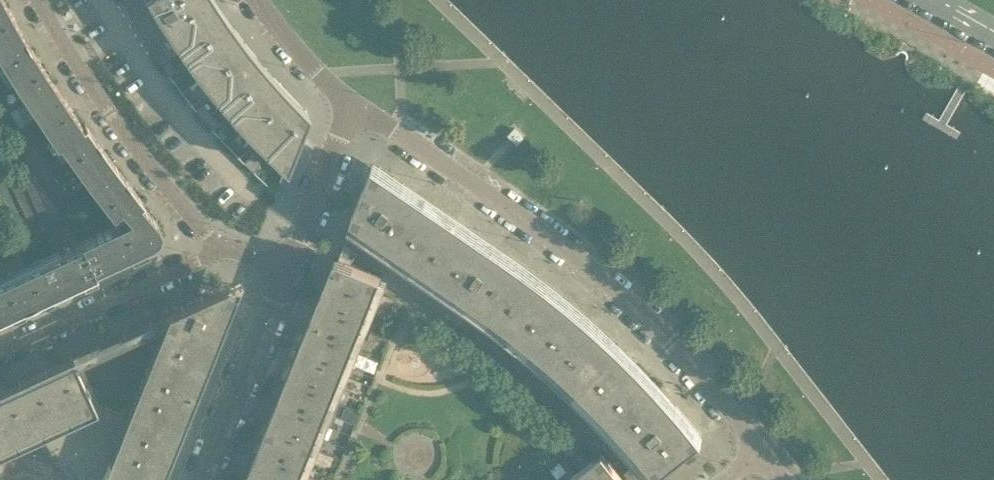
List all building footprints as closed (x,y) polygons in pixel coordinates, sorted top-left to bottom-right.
[(4,0),(0,0),(0,49),(24,36),(12,15),(4,0)] [(137,19),(149,38),(162,57),(170,52),(181,44),(197,66),(213,87),(230,107),(247,127),(266,147),(285,165),(305,116),(287,97),(270,77),(253,57),(237,37),(222,15),(228,11),(221,0),(220,0),(218,1),(218,0),(126,0),(137,19)] [(56,86),(43,66),(24,36),(0,49),(0,59),(14,82),(28,104),(42,124),(55,143),(58,141),(58,142),(82,125),(81,124),(68,104),(56,86)] [(176,69),(169,60),(161,65),(162,66),(163,67),(164,68),(165,69),(165,70),(166,71),(167,72),(168,73),(168,75),(176,69)] [(986,76),(982,82),(993,89),(993,81),(986,76)] [(213,108),(205,99),(198,105),(213,123),(220,117),(213,108)] [(0,106),(0,121),(61,214),(69,209),(0,106)] [(126,179),(113,163),(97,141),(84,122),(81,124),(82,125),(58,142),(58,141),(55,143),(39,155),(66,195),(78,187),(59,160),(67,154),(86,181),(101,201),(111,213),(119,207),(125,214),(140,201),(142,199),(126,179)] [(256,168),(263,162),(254,154),(248,160),(256,168)] [(355,217),(340,252),(353,257),(367,237),(470,307),(505,333),(525,349),(545,366),(572,391),(590,409),(608,428),(636,460),(624,470),(632,479),(643,479),(701,435),(684,413),(657,383),(638,363),(618,343),(589,316),(568,298),(546,281),(524,264),(502,248),(373,161),(352,214),(355,217)] [(50,220),(24,164),(17,167),(42,224),(50,220)] [(38,225),(13,169),(5,173),(31,229),(38,225)] [(1,175),(0,175),(0,192),(19,234),(27,231),(1,175)] [(158,237),(160,229),(156,221),(140,201),(125,214),(128,218),(79,240),(80,243),(36,263),(50,293),(95,272),(94,269),(152,243),(158,237)] [(0,234),(0,243),(19,234),(15,227),(0,234)] [(37,233),(14,243),(17,250),(40,240),(37,233)] [(332,395),(381,274),(335,256),(244,479),(297,479),(311,447),(332,395)] [(50,293),(36,263),(0,280),(0,316),(50,293)] [(39,431),(51,450),(54,448),(65,465),(67,462),(79,479),(83,479),(84,479),(158,479),(234,290),(229,287),(231,284),(230,283),(225,285),(223,284),(0,387),(0,449),(39,431)] [(602,451),(566,479),(624,479),(602,451)]
